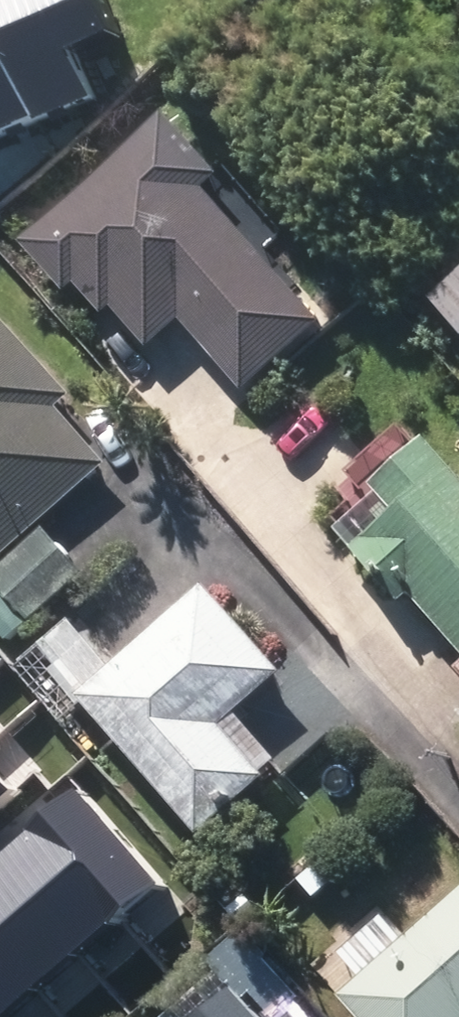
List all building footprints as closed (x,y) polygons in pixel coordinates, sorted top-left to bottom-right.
[(44,0),(0,0),(0,46),(30,113),(84,89),(66,49),(44,0)] [(66,49),(109,29),(96,0),(44,0),(66,49)] [(30,113),(0,46),(0,127),(30,113)] [(177,317),(241,391),(318,324),(200,190),(207,185),(156,126),(20,244),(59,289),(70,278),(98,311),(105,304),(143,348),(177,317)] [(458,330),(458,274),(431,299),(458,330)] [(104,464),(54,408),(67,397),(0,322),(0,556),(104,464)] [(458,652),(458,481),(423,440),(372,485),(380,494),(339,530),(353,548),(351,550),(396,601),(406,592),(458,652)] [(29,623),(82,575),(43,531),(0,571),(0,591),(29,623)] [(125,751),(200,835),(263,779),(259,774),(273,763),(230,716),(279,673),(202,587),(110,668),(69,623),(21,667),(110,766),(125,751)] [(11,791),(0,778),(0,800),(11,791)] [(168,885),(83,786),(37,825),(122,924),(168,885)] [(122,924),(37,825),(0,857),(0,866),(81,960),(122,924)] [(0,866),(0,947),(40,994),(81,960),(0,866)] [(344,1016),(458,1016),(458,889),(333,1005),(344,1016)] [(40,994),(0,947),(0,1016),(14,1016),(40,994)] [(225,985),(187,1016),(253,1016),(225,985)]
